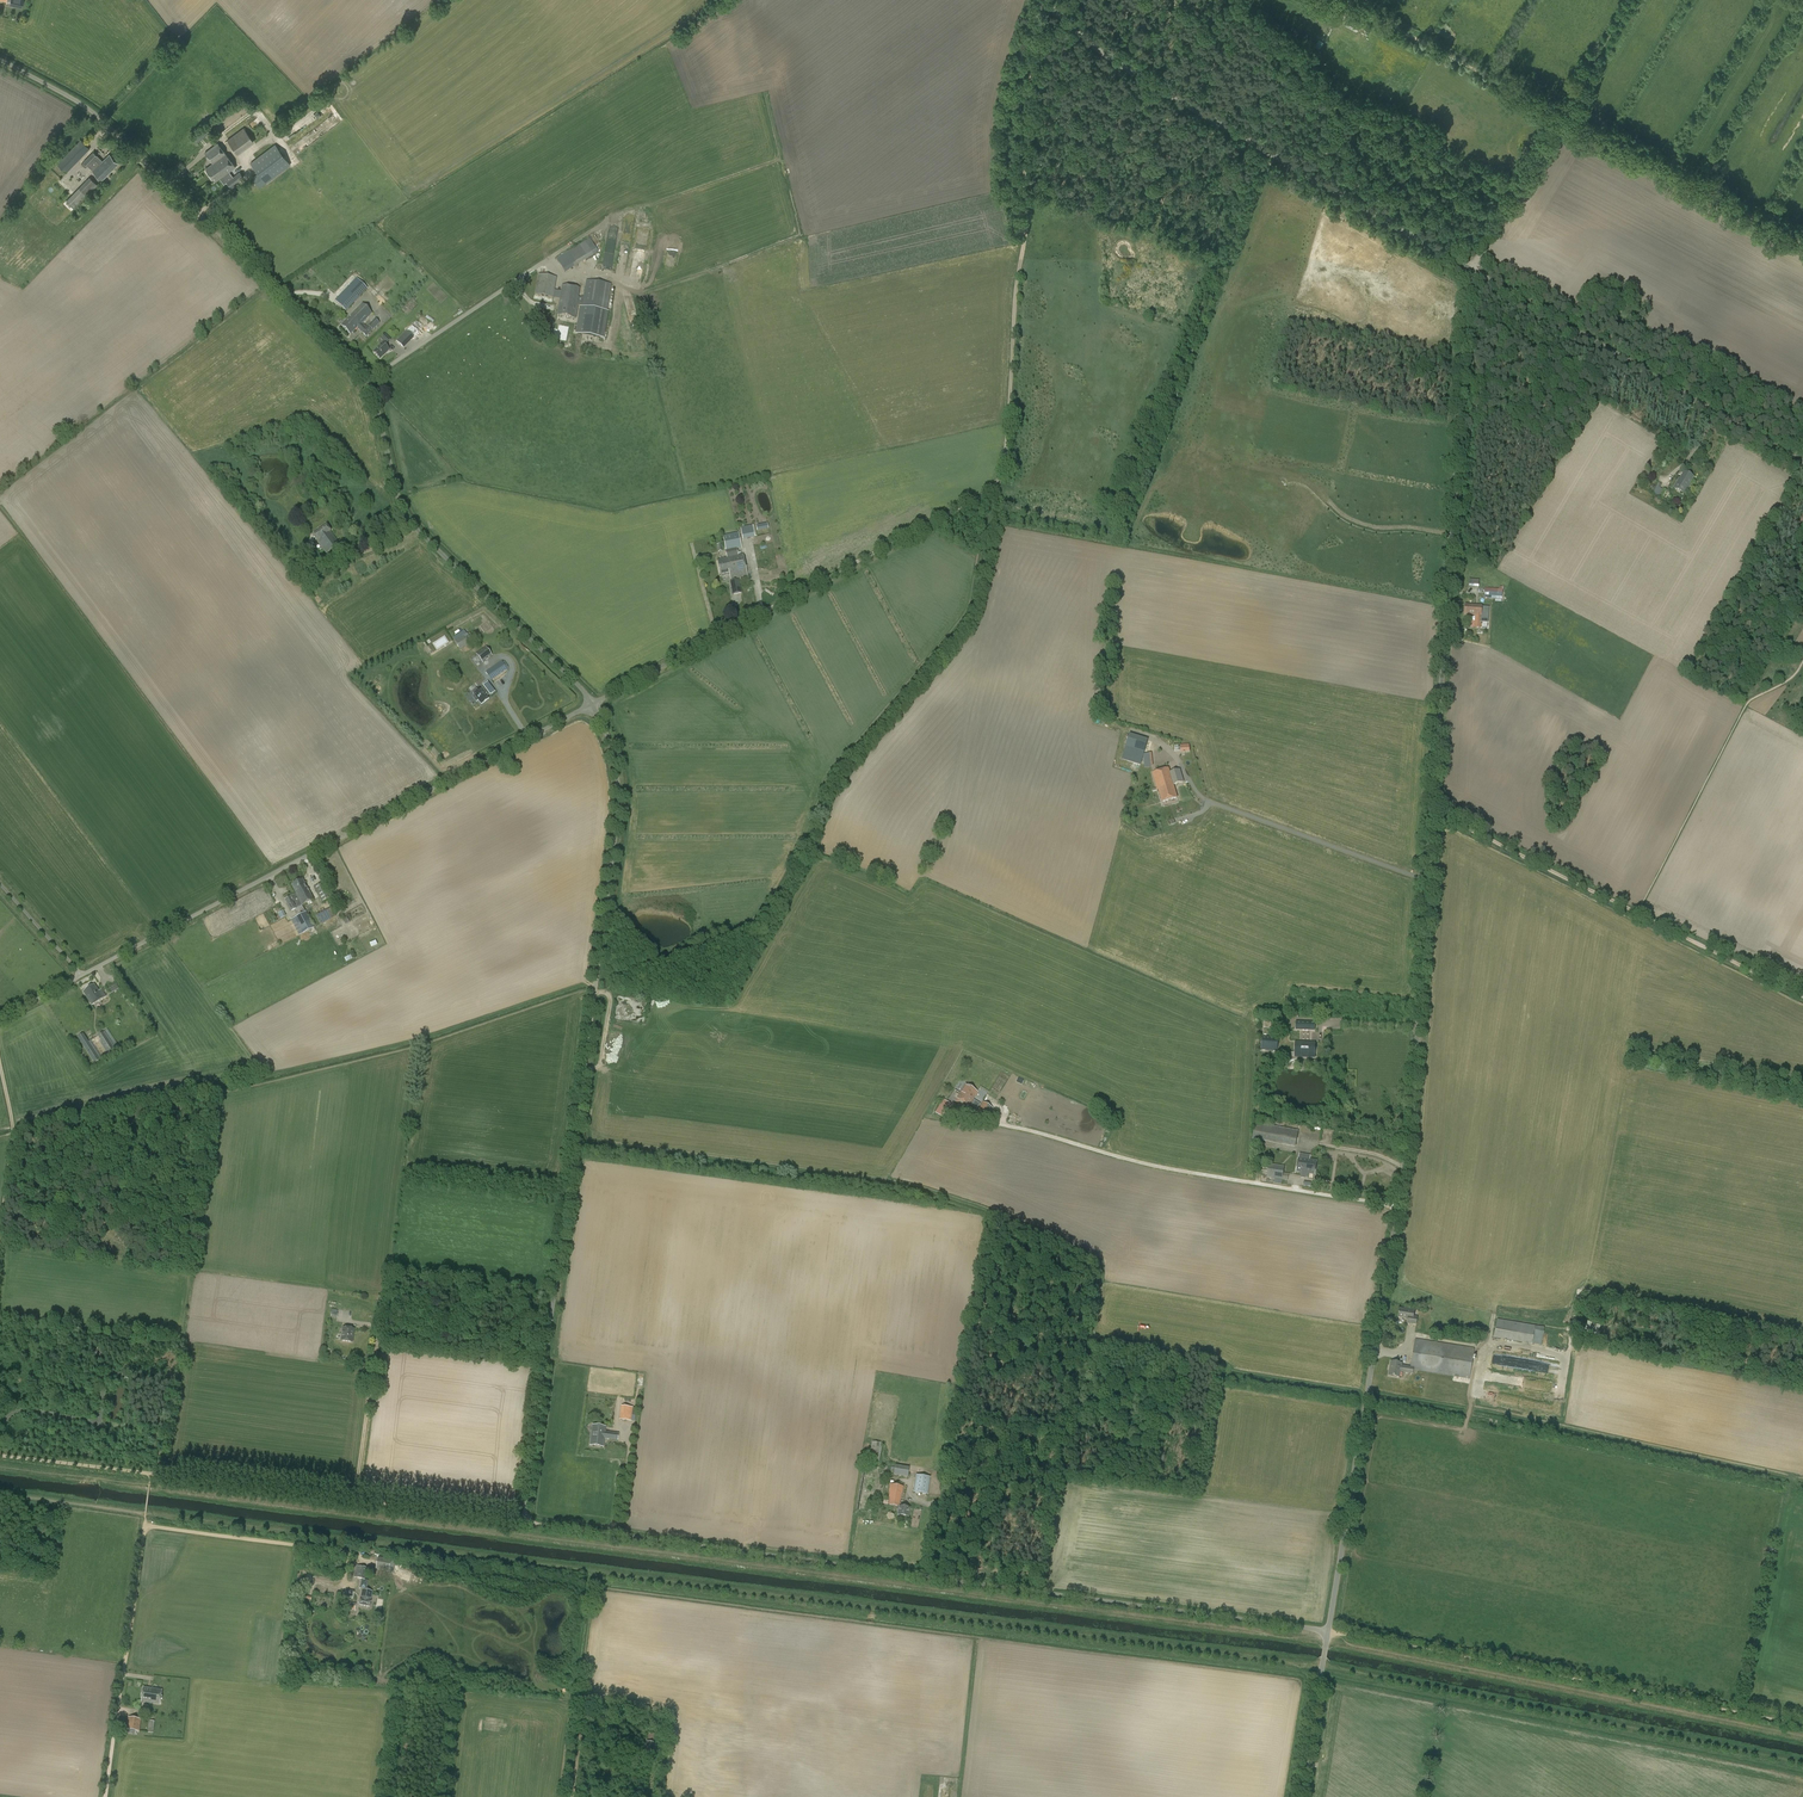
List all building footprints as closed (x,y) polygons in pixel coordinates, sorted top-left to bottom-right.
[(1349,21),(1347,26),(1357,31),(1359,27),(1349,21)] [(310,116),(313,121),(320,117),(317,112),(310,116)] [(262,125),(249,134),(244,128),(227,140),(238,154),(254,142),(267,132),(262,125)] [(197,142),(210,133),(206,127),(193,136),(197,142)] [(66,173),(90,149),(81,140),(57,164),(66,173)] [(235,166),(226,154),(218,143),(204,152),(213,164),(206,169),(215,181),(221,177),(224,180),(225,180),(230,187),(244,177),(235,166)] [(275,144),(262,154),(250,163),(258,173),(252,178),(260,188),(290,165),(275,144)] [(82,162),(83,163),(82,164),(85,168),(87,166),(101,180),(119,163),(110,154),(102,161),(93,152),(82,162)] [(89,177),(79,188),(66,201),(75,208),(97,185),(89,177)] [(585,242),(569,251),(557,259),(565,273),(578,266),(594,256),(585,242)] [(557,278),(538,276),(535,296),(554,298),(557,278)] [(346,311),(367,289),(356,279),(335,300),(346,311)] [(366,328),(362,324),(372,313),(362,304),(341,326),(351,335),(357,329),(362,333),(361,333),(366,338),(376,328),(371,323),(366,328)] [(396,341),(404,349),(410,342),(414,338),(407,331),(403,335),(396,341)] [(383,343),(374,353),(380,359),(386,353),(386,354),(390,350),(385,346),(391,340),(385,334),(380,339),(383,342),(383,343)] [(1690,485),(1694,477),(1684,472),(1680,480),(1679,479),(1673,489),(1685,495),(1691,485),(1690,485)] [(1659,498),(1663,500),(1667,491),(1663,489),(1659,498)] [(768,522),(757,525),(758,531),(770,528),(768,522)] [(741,528),(745,540),(757,536),(754,525),(741,528)] [(327,554),(340,545),(330,532),(331,532),(327,526),(313,536),(317,542),(317,541),(327,554)] [(737,549),(742,548),(739,533),(723,536),(727,558),(723,559),(718,560),(721,577),(727,575),(730,575),(731,580),(747,576),(746,568),(744,559),(743,554),(738,555),(737,549)] [(319,573),(307,556),(300,561),(313,578),(319,573)] [(298,566),(294,561),(289,565),(292,570),(298,566)] [(1481,588),(1481,579),(1470,579),(1470,588),(1481,588)] [(731,582),(732,589),(740,587),(738,580),(731,582)] [(1502,599),(1503,589),(1485,588),(1484,598),(1502,599)] [(1480,628),(1482,607),(1465,606),(1464,615),(1475,616),(1475,628),(1480,628)] [(461,650),(473,642),(467,634),(466,635),(455,641),(461,650)] [(483,663),(493,656),(486,647),(476,654),(483,663)] [(491,680),(508,669),(502,661),(486,672),(491,680)] [(481,704),(489,699),(482,689),(474,695),(481,704)] [(1144,754),(1148,740),(1130,734),(1126,747),(1122,759),(1140,765),(1144,754)] [(1191,752),(1191,744),(1175,745),(1175,750),(1182,750),(1182,752),(1191,752)] [(1158,789),(1162,803),(1177,798),(1173,786),(1183,783),(1182,778),(1172,781),(1169,769),(1163,771),(1163,772),(1159,773),(1159,772),(1153,774),(1157,790),(1158,789)] [(297,897),(302,906),(313,900),(303,880),(292,885),(296,894),(297,896),(297,897)] [(314,887),(322,904),(332,899),(325,887),(326,887),(324,882),(314,887)] [(297,896),(296,894),(285,900),(291,912),(302,906),(297,897),(297,896)] [(320,925),(337,917),(332,907),(316,916),(320,925)] [(278,913),(281,919),(287,916),(284,910),(278,913)] [(303,934),(314,928),(306,912),(295,919),(303,934)] [(111,994),(119,989),(117,984),(108,989),(111,994)] [(92,1006),(103,998),(95,985),(83,992),(92,1006)] [(1314,1031),(1315,1023),(1296,1022),(1296,1030),(1314,1031)] [(119,1048),(108,1030),(93,1040),(104,1058),(119,1048)] [(1277,1051),(1278,1037),(1262,1036),(1261,1049),(1277,1051)] [(1298,1059),(1297,1058),(1315,1058),(1315,1043),(1295,1042),(1295,1052),(1288,1054),(1290,1061),(1298,1059)] [(975,1097),(978,1092),(966,1085),(957,1099),(968,1106),(974,1097),(975,1097)] [(939,1107),(946,1111),(949,1107),(942,1102),(939,1107)] [(987,1119),(993,1109),(982,1102),(976,1112),(987,1119)] [(1295,1148),(1299,1131),(1256,1123),(1252,1139),(1295,1148)] [(1315,1175),(1317,1161),(1299,1158),(1297,1172),(1315,1175)] [(1282,1180),(1285,1167),(1269,1164),(1267,1178),(1282,1180)] [(1416,1325),(1417,1317),(1414,1317),(1415,1310),(1405,1309),(1400,1309),(1398,1317),(1408,1319),(1408,1323),(1416,1325)] [(1532,1344),(1536,1326),(1498,1319),(1494,1338),(1532,1344)] [(1587,1328),(1599,1332),(1602,1325),(1589,1321),(1587,1328)] [(341,1341),(353,1343),(355,1329),(343,1327),(341,1341)] [(1411,1367),(1414,1368),(1414,1370),(1470,1379),(1475,1349),(1415,1339),(1411,1367)] [(1413,1374),(1414,1370),(1414,1368),(1411,1367),(1401,1366),(1402,1364),(1391,1362),(1390,1366),(1392,1367),(1390,1376),(1389,1376),(1399,1378),(1400,1372),(1413,1374)] [(631,1421),(633,1408),(621,1406),(619,1419),(631,1421)] [(603,1447),(604,1438),(618,1440),(618,1434),(605,1432),(605,1427),(593,1426),(590,1445),(603,1447)] [(879,1461),(883,1443),(872,1442),(869,1460),(879,1461)] [(909,1477),(911,1467),(897,1465),(895,1474),(909,1477)] [(916,1475),(913,1492),(927,1495),(930,1477),(916,1475)] [(888,1505),(899,1507),(899,1506),(901,1507),(901,1503),(900,1503),(902,1494),(903,1494),(904,1486),(890,1484),(889,1492),(890,1492),(888,1501),(888,1505)] [(899,1506),(899,1507),(897,1507),(896,1510),(898,1510),(897,1515),(909,1517),(910,1508),(901,1507),(899,1506)] [(389,1571),(391,1561),(391,1559),(379,1557),(378,1557),(376,1568),(389,1571)] [(367,1568),(360,1567),(362,1561),(358,1560),(354,1578),(365,1580),(367,1568)] [(363,1589),(361,1600),(360,1599),(359,1605),(370,1607),(371,1602),(370,1601),(372,1591),(363,1589)] [(160,1704),(162,1690),(144,1687),(142,1701),(160,1704)] [(140,1731),(141,1719),(128,1717),(126,1729),(127,1729),(126,1734),(135,1735),(136,1731),(140,1731)] [(654,1752),(654,1741),(645,1741),(645,1752),(654,1752)]
